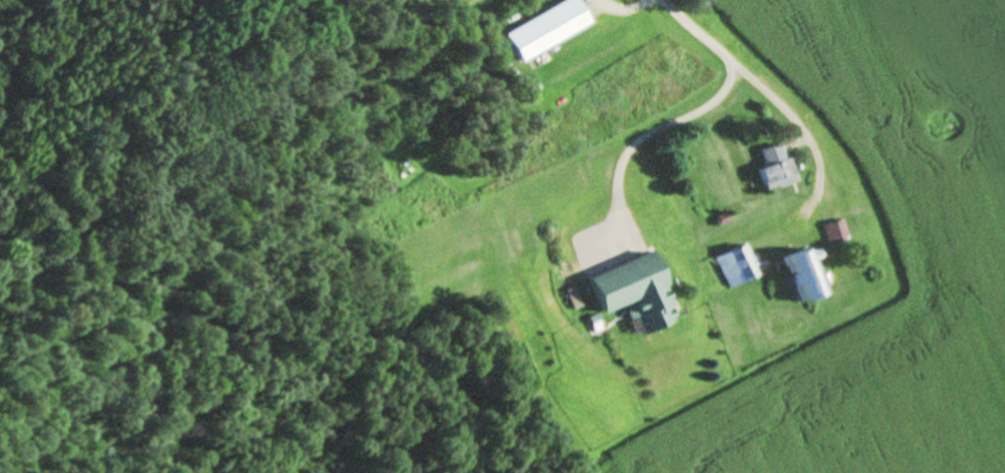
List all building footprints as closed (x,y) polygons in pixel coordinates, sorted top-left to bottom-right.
[(506,36),(522,65),(590,27),(575,0),(571,0),(506,36)] [(798,183),(789,160),(759,172),(767,195),(798,183)] [(829,247),(848,242),(843,222),(824,227),(829,247)] [(716,259),(730,289),(759,275),(745,246),(716,259)] [(785,258),(798,303),(826,295),(816,262),(824,260),(821,251),(810,254),(809,250),(785,258)] [(644,335),(680,321),(654,253),(590,277),(604,315),(625,307),(631,322),(638,319),(644,335)]
